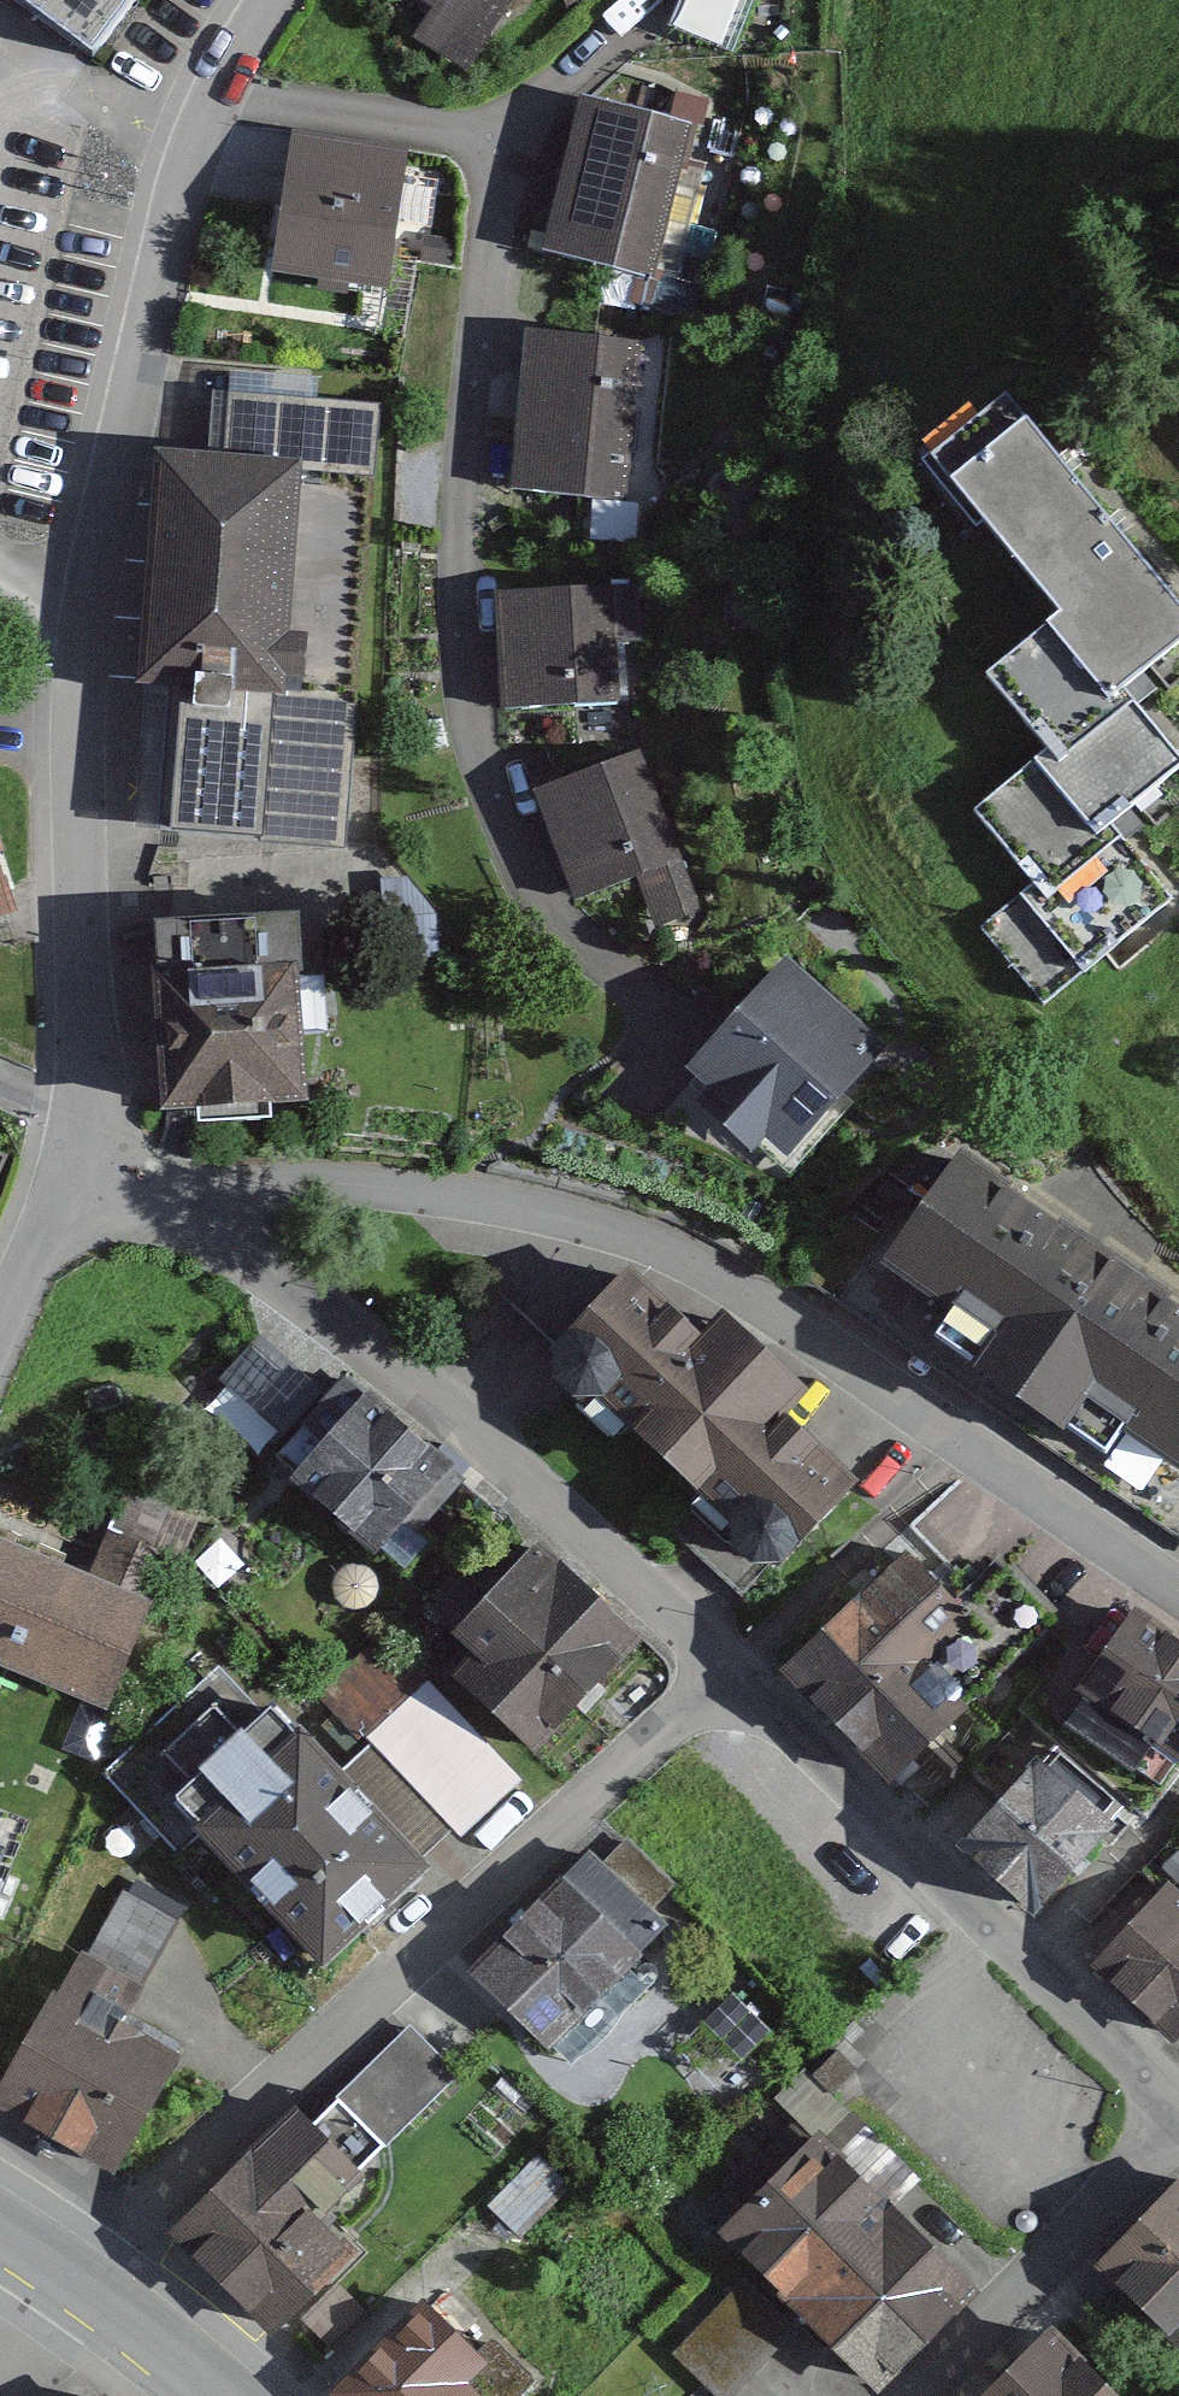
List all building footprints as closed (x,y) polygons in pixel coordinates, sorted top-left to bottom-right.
[(79,67),(130,0),(0,0),(0,9),(79,67)] [(430,10),(406,50),(463,84),(513,0),(413,0),(430,10)] [(567,16),(599,0),(559,0),(567,16)] [(698,138),(582,111),(548,257),(663,284),(698,138)] [(394,182),(274,170),(263,272),(384,285),(394,182)] [(653,357),(525,349),(516,496),(644,504),(653,357)] [(1177,627),(979,392),(896,461),(1022,611),(952,670),(1025,757),(958,812),(1021,887),(974,927),(1040,1005),(1169,897),(1112,828),(1176,774),(1104,689),(1177,627)] [(295,472),(148,462),(134,687),(281,696),(295,472)] [(624,605),(502,609),(505,705),(627,701),(624,605)] [(642,757),(540,797),(582,902),(631,883),(651,934),(704,912),(642,757)] [(10,910),(0,880),(0,914),(10,910)] [(280,962),(135,973),(146,1111),(291,1100),(280,962)] [(779,968),(674,1076),(773,1171),(877,1063),(779,968)] [(933,1146),(836,1284),(1158,1509),(1178,1478),(1178,1318),(933,1146)] [(598,1263),(514,1352),(757,1581),(844,1490),(773,1424),(792,1404),(703,1319),(681,1342),(598,1263)] [(338,1389),(262,1476),(376,1576),(452,1489),(338,1389)] [(465,1650),(439,1677),(529,1759),(638,1639),(524,1535),(439,1629),(465,1650)] [(0,1536),(0,1674),(103,1715),(164,1560),(102,1536),(88,1571),(0,1536)] [(901,1552),(771,1668),(876,1784),(958,1710),(919,1667),(967,1625),(901,1552)] [(1055,1722),(1163,1786),(1178,1759),(1178,1655),(1117,1619),(1055,1722)] [(387,1641),(322,1701),(455,1843),(519,1782),(387,1641)] [(207,1672),(104,1775),(294,1966),(398,1863),(207,1672)] [(1025,1747),(940,1837),(1014,1907),(1099,1817),(1025,1747)] [(589,1841),(455,1972),(530,2047),(664,1916),(589,1841)] [(1074,1972),(1168,2049),(1178,2036),(1178,1904),(1150,1880),(1074,1972)] [(0,2065),(0,2116),(103,2175),(173,2054),(114,2020),(132,1989),(67,1951),(0,2065)] [(289,2106),(148,2241),(252,2350),(345,2262),(306,2221),(355,2174),(289,2106)] [(803,2131),(705,2232),(750,2275),(673,2355),(715,2395),(861,2395),(966,2288),(803,2131)] [(1085,2266),(1178,2360),(1178,2185),(1173,2179),(1085,2266)] [(326,2395),(507,2395),(512,2390),(416,2300),(326,2395)] [(980,2395),(1100,2395),(1040,2336),(980,2395)]
